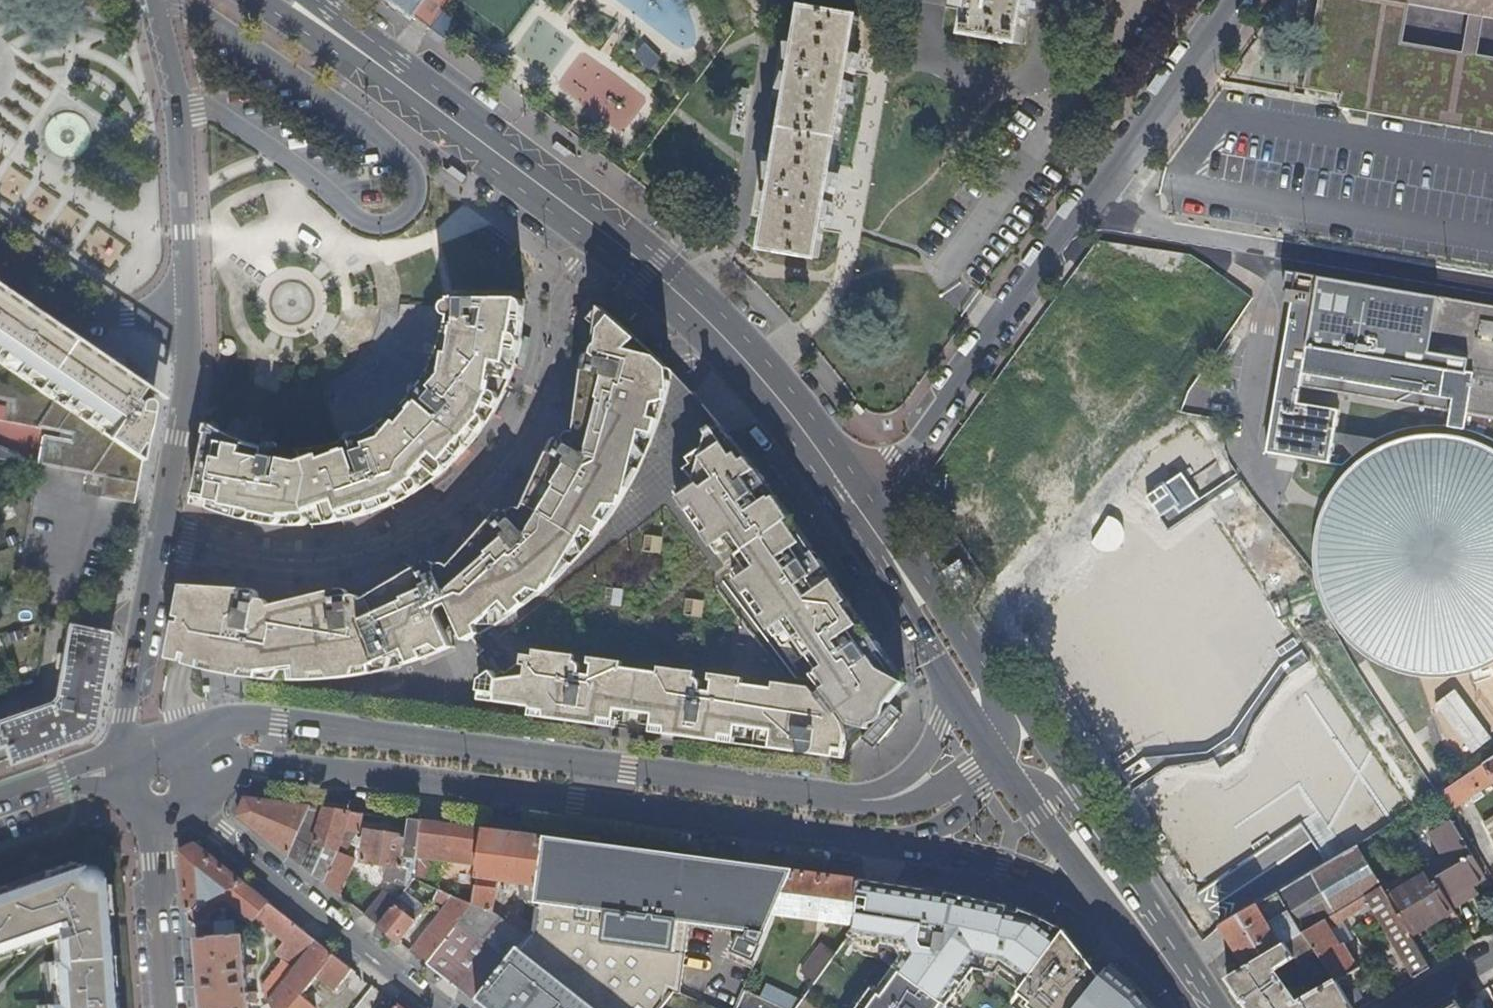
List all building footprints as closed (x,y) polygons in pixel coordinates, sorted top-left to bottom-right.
[(430,28),(451,0),(392,0),(430,28)] [(971,31),(1026,40),(1032,0),(976,0),(971,31)] [(1341,107),(1492,132),(1492,0),(1320,0),(1314,39),(1306,87),(1343,94),(1341,107)] [(859,16),(805,7),(764,247),(818,257),(859,16)] [(626,132),(648,94),(580,53),(557,90),(626,132)] [(79,248),(78,249),(111,272),(129,244),(2,159),(11,145),(0,137),(0,195),(79,248)] [(1299,271),(1296,292),(1295,294),(1292,293),(1291,298),(1295,299),(1285,353),(1270,445),(1302,450),(1333,456),(1336,442),(1348,444),(1357,455),(1362,460),(1352,469),(1343,478),(1335,488),(1328,499),(1322,512),(1320,518),(1317,530),(1316,543),(1316,555),(1317,570),(1321,585),(1326,600),(1333,613),(1342,626),(1353,637),(1365,647),(1378,655),(1392,661),(1408,666),(1425,668),(1443,668),(1460,666),(1476,661),(1492,653),(1492,436),(1483,431),(1468,425),(1452,422),(1435,421),(1419,423),(1407,428),(1392,433),(1378,439),(1337,432),(1341,409),(1301,402),(1304,385),(1472,410),(1477,411),(1492,413),(1492,301),(1299,271)] [(8,310),(10,312),(15,317),(17,320),(87,368),(89,370),(89,371),(84,378),(88,381),(89,380),(105,391),(104,392),(110,395),(114,391),(121,388),(137,399),(141,403),(143,407),(150,412),(152,394),(120,371),(114,374),(110,374),(101,368),(102,364),(104,360),(85,347),(80,344),(0,288),(0,307),(8,310)] [(224,434),(214,428),(206,457),(199,487),(196,502),(219,513),(244,520),(271,525),(282,525),(298,526),(324,525),(340,522),(351,520),(376,512),(401,501),(424,488),(443,473),(461,457),(477,438),(491,418),(502,397),(512,375),(519,351),(523,328),(525,305),(451,305),(450,320),(447,337),(441,354),(434,370),(433,372),(425,384),(415,398),(403,411),(389,422),(375,431),(358,440),(339,447),(320,451),(301,453),(282,452),(262,449),(256,447),(244,443),(226,436),(224,434)] [(37,465),(103,478),(99,498),(130,504),(133,505),(136,484),(138,478),(127,465),(129,455),(144,447),(146,436),(148,434),(150,423),(149,418),(150,412),(143,407),(141,403),(137,399),(121,388),(114,391),(110,395),(104,392),(105,391),(89,380),(88,381),(84,378),(89,371),(89,370),(87,368),(17,320),(15,317),(10,312),(8,310),(0,307),(0,438),(37,465)] [(645,353),(674,379),(675,379),(679,374),(670,364),(641,337),(615,314),(609,309),(597,324),(616,339),(635,343),(633,350),(645,353)] [(1157,357),(1182,378),(1223,329),(1198,309),(1157,357)] [(635,343),(616,339),(615,346),(608,345),(604,368),(600,388),(594,387),(593,389),(595,389),(593,401),(591,401),(591,404),(592,404),(588,427),(585,427),(585,429),(596,431),(612,440),(607,447),(585,434),(572,454),(569,459),(571,460),(563,472),(556,467),(555,469),(557,470),(550,481),(548,481),(547,483),(548,484),(537,503),(535,502),(534,504),(535,505),(531,511),(514,527),(508,534),(503,530),(501,532),(503,533),(487,550),(485,548),(483,550),(485,552),(469,568),(467,567),(464,569),(466,571),(462,575),(460,572),(438,581),(428,584),(376,605),(376,607),(370,609),(369,603),(341,608),(336,609),(337,616),(325,618),(323,604),(321,604),(322,606),(305,608),(304,607),(302,607),(303,609),(280,612),(280,610),(278,610),(278,612),(273,613),(273,608),(249,603),(230,600),(232,594),(229,593),(228,595),(216,593),(216,591),(214,590),(214,593),(178,584),(164,658),(199,666),(246,676),(257,678),(262,678),(275,679),(293,680),(311,679),(329,678),(357,676),(385,670),(413,663),(440,654),(451,649),(466,643),(492,629),(516,614),(539,597),(560,578),(579,559),(596,540),(611,519),(626,497),(639,474),(650,451),(660,426),(668,402),(674,379),(645,353),(633,350),(635,343)] [(597,364),(604,368),(608,345),(601,344),(597,364)] [(119,365),(117,361),(113,359),(110,360),(107,362),(104,360),(102,364),(101,368),(110,374),(114,374),(120,371),(118,369),(119,365)] [(754,497),(770,486),(750,460),(739,445),(724,427),(718,431),(715,427),(710,431),(712,434),(710,436),(706,448),(690,459),(694,464),(686,469),(695,479),(680,490),(687,500),(683,502),(718,554),(731,546),(766,523),(759,513),(763,510),(754,497)] [(568,447),(572,454),(585,434),(578,430),(568,447)] [(1149,494),(1171,527),(1208,503),(1185,469),(1149,494)] [(799,564),(815,553),(770,486),(754,497),(763,510),(759,513),(766,523),(779,543),(787,553),(791,551),(799,564)] [(511,520),(514,527),(531,511),(526,506),(511,520)] [(1105,515),(1086,541),(1091,544),(1105,552),(1115,552),(1123,544),(1125,531),(1118,520),(1105,515)] [(779,543),(766,523),(731,546),(745,566),(779,543)] [(881,646),(880,645),(873,634),(866,639),(821,574),(822,572),(823,571),(824,569),(824,567),(824,565),(824,564),(815,553),(799,564),(791,551),(787,553),(779,543),(745,566),(732,575),(775,638),(788,629),(807,656),(814,651),(826,667),(832,663),(842,677),(830,685),(824,688),(852,722),(868,726),(900,689),(898,685),(877,655),(879,653),(880,652),(880,650),(881,648),(881,646)] [(866,639),(873,634),(824,564),(824,565),(824,567),(824,569),(823,571),(822,572),(821,574),(866,639)] [(440,573),(438,581),(460,572),(458,566),(440,573)] [(348,599),(341,608),(369,603),(367,596),(348,599)] [(249,603),(273,608),(275,602),(255,598),(249,603)] [(0,720),(0,766),(27,757),(83,737),(86,741),(97,727),(93,725),(98,701),(113,630),(69,624),(63,654),(59,653),(58,659),(57,666),(61,667),(56,694),(50,702),(22,712),(20,708),(14,710),(7,713),(9,717),(0,720)] [(898,685),(900,689),(907,681),(880,645),(881,646),(881,648),(880,650),(880,652),(879,653),(877,655),(898,685)] [(614,717),(621,667),(593,663),(591,674),(579,673),(579,665),(578,663),(575,661),(528,655),(498,678),(492,670),(482,679),(480,690),(505,693),(504,702),(559,709),(558,720),(600,724),(601,715),(614,717)] [(650,721),(657,672),(621,667),(614,717),(613,726),(649,731),(650,721)] [(738,687),(740,687),(741,682),(712,678),(710,690),(699,689),(699,681),(695,677),(657,672),(650,721),(663,723),(662,732),(712,739),(713,730),(722,731),(722,740),(794,749),(794,742),(798,743),(799,747),(801,749),(804,751),(806,751),(811,749),(813,745),(819,745),(818,753),(842,756),(843,741),(821,713),(744,702),(744,704),(738,703),(738,702),(739,697),(737,697),(738,687)] [(613,726),(614,717),(601,715),(600,724),(613,726)] [(663,723),(650,721),(649,731),(662,732),(663,723)] [(1219,747),(1242,732),(1234,721),(1212,736),(1219,747)] [(712,739),(722,740),(722,731),(713,730),(712,739)] [(1484,762),(1492,777),(1492,756),(1484,762)] [(1492,780),(1492,777),(1484,762),(1442,789),(1452,806),(1492,780)] [(362,832),(367,814),(247,798),(239,814),(340,894),(355,859),(346,855),(362,832)] [(1448,849),(1427,861),(1430,866),(1453,906),(1469,896),(1465,888),(1486,875),(1453,820),(1436,830),(1448,849)] [(428,884),(432,886),(431,858),(436,859),(441,824),(422,821),(419,838),(413,877),(415,878),(428,884)] [(441,824),(436,859),(452,862),(449,850),(453,826),(441,824)] [(452,862),(479,865),(485,830),(453,826),(449,850),(452,862)] [(527,899),(537,901),(545,839),(485,830),(479,865),(473,904),(427,963),(459,988),(503,932),(493,924),(502,914),(493,907),(497,885),(493,879),(529,884),(527,899)] [(406,836),(368,831),(363,860),(385,864),(384,873),(413,877),(419,838),(406,836)] [(757,960),(776,916),(796,872),(651,853),(545,839),(537,901),(534,929),(520,946),(484,993),(503,1007),(662,1007),(675,991),(671,990),(688,922),(740,929),(731,950),(757,960)] [(270,1000),(318,940),(196,844),(184,852),(188,913),(191,912),(200,926),(206,1007),(249,1007),(249,1001),(257,1001),(256,990),(248,991),(244,934),(216,936),(214,922),(211,923),(207,916),(228,905),(252,925),(257,919),(285,941),(276,953),(284,960),(263,986),(270,1000)] [(1358,844),(1222,923),(1249,965),(1306,931),(1325,919),(1366,894),(1382,885),(1358,844)] [(106,883),(101,884),(100,876),(96,877),(82,867),(75,869),(72,861),(44,871),(46,876),(6,889),(5,885),(0,886),(0,929),(38,916),(40,923),(51,919),(51,925),(52,939),(49,940),(52,982),(42,983),(44,1007),(115,1007),(106,883)] [(1410,931),(1453,906),(1430,866),(1386,891),(1410,931)] [(829,922),(856,926),(863,881),(796,872),(776,916),(822,921),(821,927),(828,928),(829,922)] [(961,992),(956,989),(962,980),(967,983),(978,969),(999,972),(1004,965),(1027,982),(1066,930),(1058,926),(1037,916),(1011,908),(978,900),(950,895),(863,881),(856,926),(849,937),(864,948),(868,942),(900,947),(905,953),(877,992),(872,988),(858,1007),(949,1007),(961,992)] [(1366,894),(1415,976),(1431,967),(1428,962),(1410,931),(1386,891),(1382,885),(1366,894)] [(402,887),(397,899),(419,909),(425,897),(402,887)] [(449,903),(412,951),(427,963),(473,904),(445,891),(438,889),(435,897),(449,903)] [(379,893),(364,913),(378,924),(394,904),(379,893)] [(416,919),(395,903),(394,904),(378,924),(399,941),(416,919)] [(1341,945),(1325,919),(1306,931),(1330,968),(1337,980),(1338,982),(1361,967),(1346,942),(1341,945)] [(1103,977),(1066,930),(1027,982),(1021,991),(1032,1000),(1028,1005),(1032,1007),(1077,1007),(1103,977)] [(1330,968),(1306,931),(1249,965),(1230,977),(1251,1007),(1355,1007),(1338,982),(1337,980),(1299,1003),(1278,969),(1302,955),(1315,977),(1330,968)] [(459,988),(476,1002),(479,997),(484,993),(520,946),(503,932),(459,988)] [(354,970),(318,940),(270,1000),(274,1007),(313,1007),(302,999),(321,975),(339,989),(354,970)] [(801,974),(814,983),(835,954),(822,945),(801,974)] [(1299,1003),(1337,980),(1330,968),(1315,977),(1302,955),(1278,969),(1299,1003)] [(1113,964),(1103,977),(1077,1007),(1156,1007),(1154,1005),(1148,999),(1142,992),(1135,984),(1126,976),(1117,968),(1113,964)] [(763,999),(782,1007),(796,1007),(800,1003),(768,987),(763,999)] [(484,993),(479,997),(493,1007),(503,1007),(484,993)] [(1457,999),(1442,1007),(1463,1007),(1457,999)]
